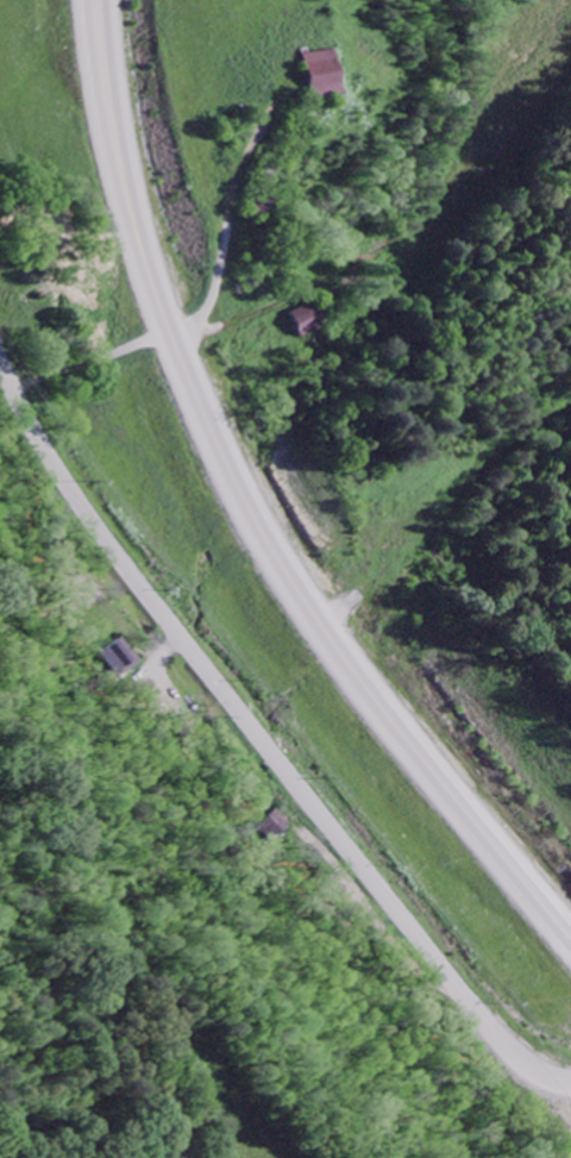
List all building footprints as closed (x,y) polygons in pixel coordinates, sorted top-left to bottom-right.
[(308,56),(314,99),(345,95),(339,52),(308,56)] [(294,314),(305,338),(333,326),(322,301),(294,314)] [(144,664),(125,638),(104,654),(122,679),(144,664)]
